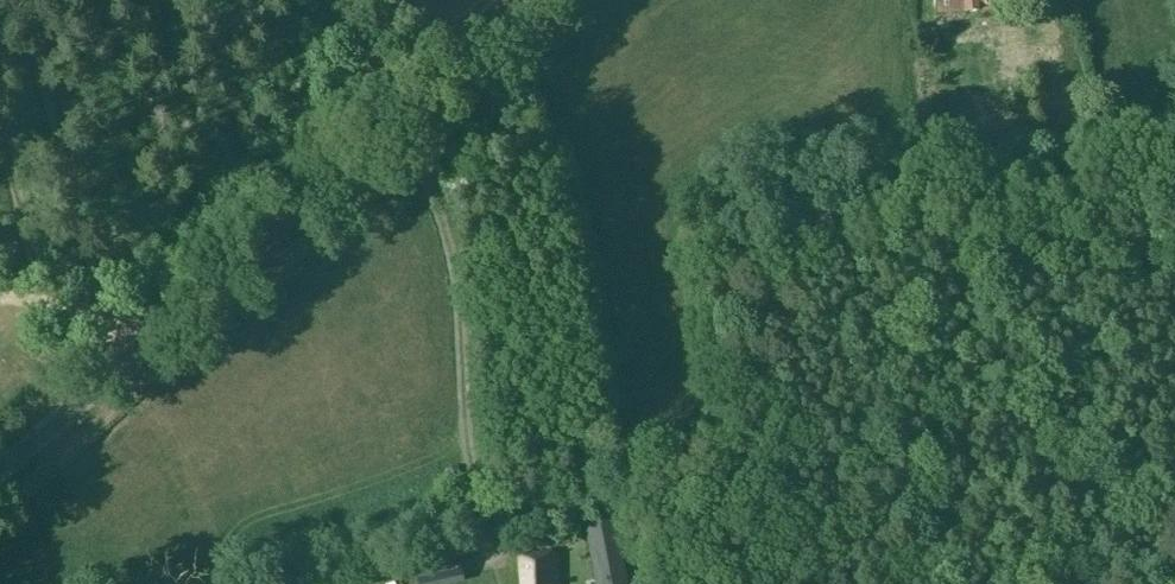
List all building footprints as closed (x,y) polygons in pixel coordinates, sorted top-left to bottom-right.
[(936,13),(995,10),(994,0),(935,0),(936,13)] [(981,120),(981,132),(967,132),(967,148),(1011,147),(1010,119),(981,120)] [(613,512),(583,519),(597,583),(629,583),(613,512)] [(519,554),(522,583),(559,583),(557,552),(519,554)] [(457,556),(412,566),(416,583),(464,583),(457,556)]
